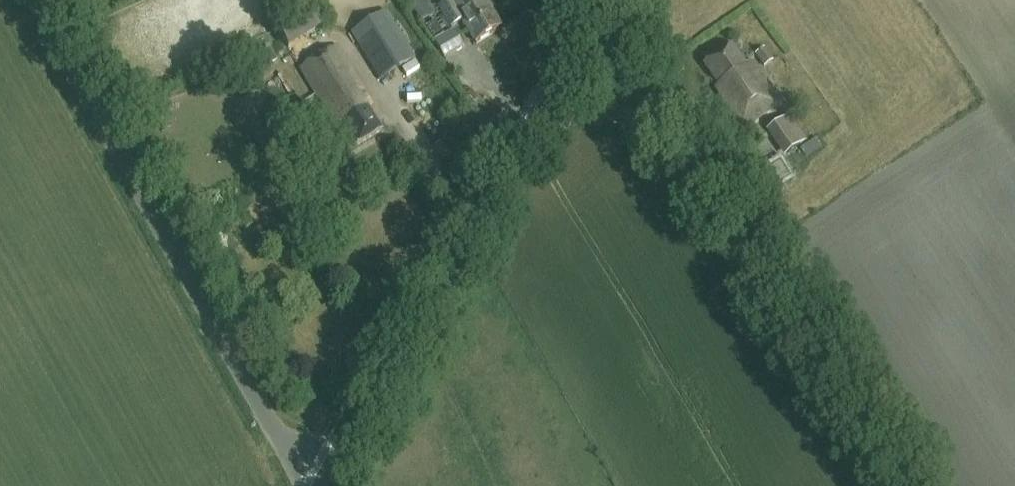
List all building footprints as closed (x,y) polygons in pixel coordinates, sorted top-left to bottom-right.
[(432,7),(428,0),(416,0),(410,3),(418,16),(432,7)] [(457,1),(456,0),(447,0),(438,6),(451,27),(462,21),(476,43),(503,26),(487,0),(459,0),(457,1)] [(290,48),(325,27),(313,8),(277,30),(290,48)] [(381,80),(417,57),(387,11),(351,32),(381,80)] [(465,37),(446,49),(453,61),(472,48),(465,37)] [(244,78),(280,60),(270,41),(234,59),(244,78)] [(704,64),(725,97),(718,100),(740,132),(783,103),(754,62),(747,66),(733,45),(704,64)] [(339,46),(303,68),(350,148),(381,129),(360,93),(366,88),(339,46)] [(773,59),(765,48),(756,53),(764,65),(773,59)] [(402,97),(413,116),(430,106),(418,87),(402,97)] [(302,102),(267,123),(281,150),(319,128),(302,102)] [(767,130),(784,156),(807,141),(790,115),(767,130)] [(777,184),(788,177),(779,163),(768,169),(777,184)]
